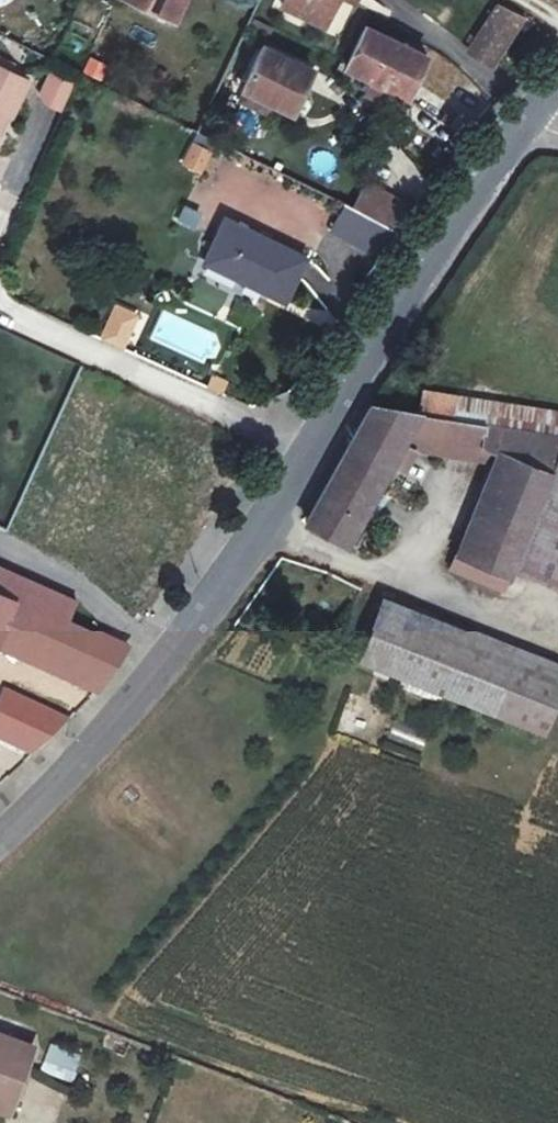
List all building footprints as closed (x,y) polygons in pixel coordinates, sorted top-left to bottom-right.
[(105,0),(161,26),(173,0),(105,0)] [(271,13),(316,37),(332,0),(278,0),(271,13)] [(512,16),(483,4),(456,55),(485,68),(512,16)] [(425,69),(365,44),(347,83),(405,109),(425,69)] [(307,75),(253,49),(234,92),(287,118),(307,75)] [(81,73),(100,81),(106,66),(87,57),(81,73)] [(0,72),(0,116),(4,117),(20,81),(0,72)] [(46,72),(35,101),(61,112),(73,82),(46,72)] [(191,141),(179,165),(200,175),(212,151),(191,141)] [(388,238),(402,214),(363,195),(349,218),(388,238)] [(196,228),(201,212),(182,206),(176,222),(196,228)] [(349,218),(343,215),(329,239),(380,265),(394,241),(388,238),(349,218)] [(296,266),(220,228),(202,266),(239,284),(235,293),(277,313),(296,266)] [(112,300),(97,338),(124,349),(139,311),(112,300)] [(412,424),(364,420),(331,474),(297,526),(339,551),(400,450),(485,465),(446,556),(500,579),(557,439),(450,428),(454,405),(415,400),(412,424)] [(101,691),(128,646),(43,611),(53,587),(0,565),(0,648),(101,691)] [(381,606),(356,665),(408,677),(429,626),(381,606)] [(429,626),(408,677),(402,691),(543,745),(557,710),(557,679),(429,626)] [(356,665),(353,673),(402,691),(408,677),(356,665)] [(40,751),(58,731),(70,718),(8,690),(3,700),(0,698),(0,733),(40,751)] [(23,1110),(51,1042),(0,1022),(0,1100),(23,1110)]
